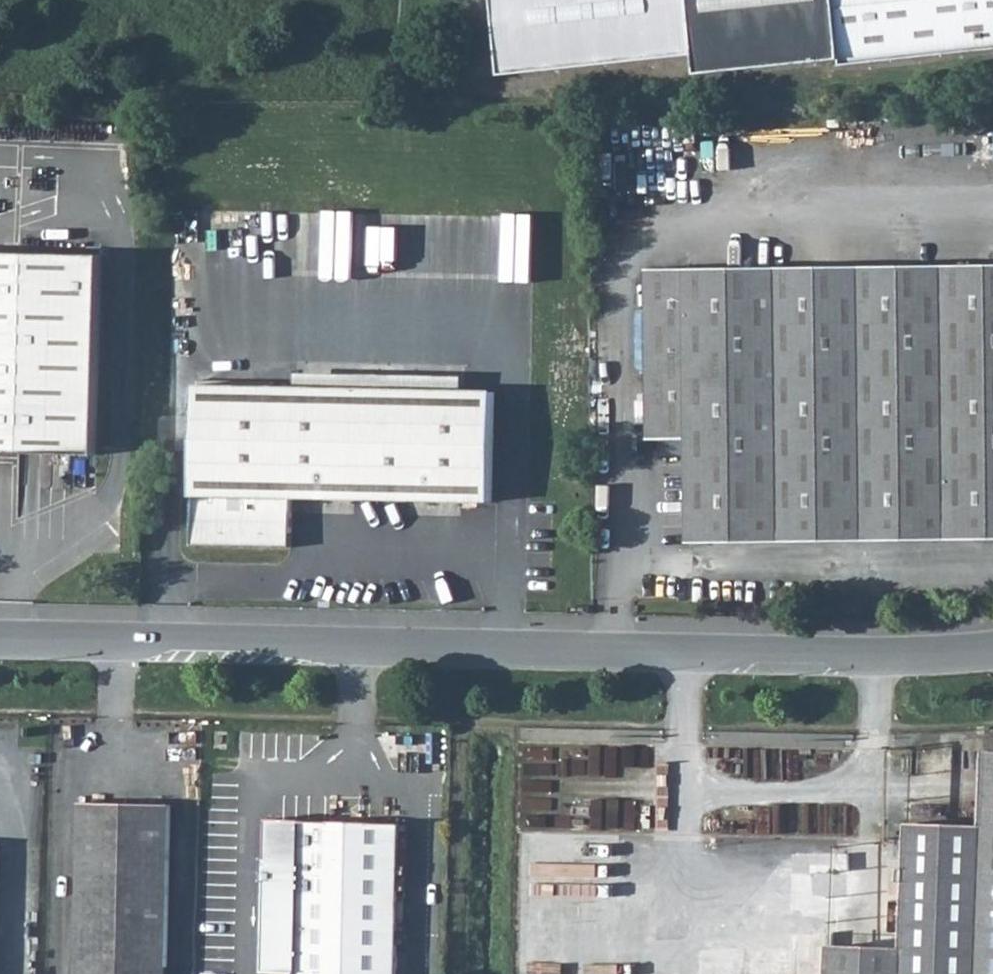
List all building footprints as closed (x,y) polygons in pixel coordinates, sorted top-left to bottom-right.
[(504,73),(698,53),(700,73),(844,59),(844,65),(992,50),(992,0),(496,0),(504,73)] [(243,206),(241,226),(350,235),(352,213),(348,213),(348,218),(332,217),(333,214),(243,206)] [(96,455),(101,257),(0,254),(0,453),(96,455)] [(652,267),(654,437),(694,437),(695,542),(805,541),(992,538),(992,264),(732,267),(652,267)] [(194,386),(190,544),(289,547),(291,498),(493,504),(495,394),(194,386)] [(80,973),(169,973),(172,804),(82,803),(80,973)] [(272,971),(296,972),(296,973),(398,973),(400,824),(274,821),(272,971)] [(892,936),(872,935),(837,933),(835,973),(992,973),(992,825),(917,822),(911,937),(892,936)]
